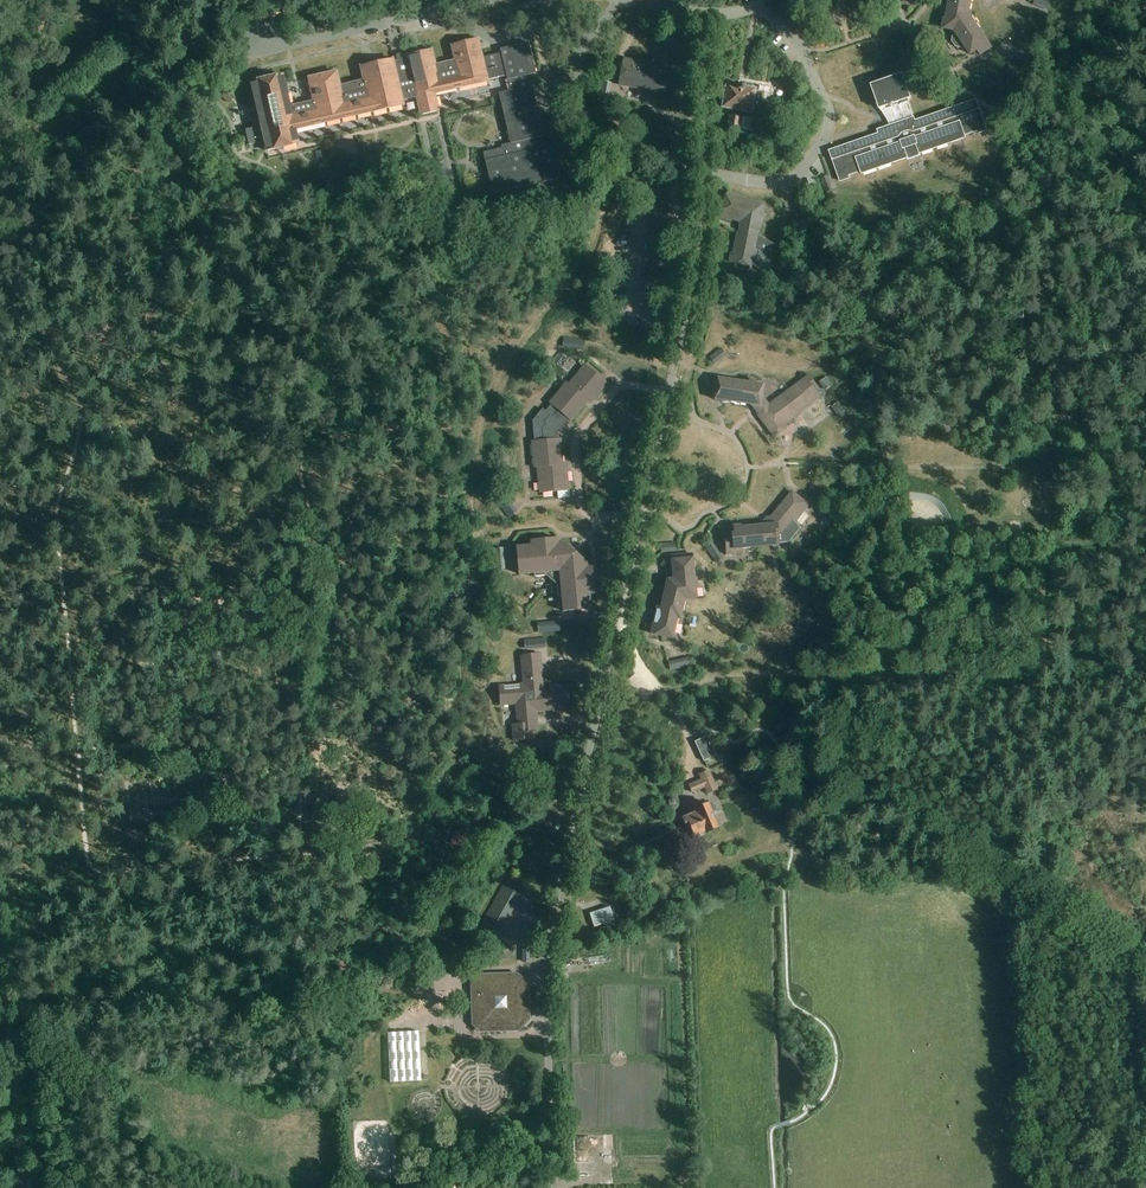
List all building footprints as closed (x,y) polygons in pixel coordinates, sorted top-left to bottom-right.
[(946,12),(943,27),(955,30),(961,38),(959,40),(966,50),(968,49),(971,54),(978,49),(982,54),(992,47),(982,33),(984,32),(971,13),(973,4),(971,3),(972,0),(948,0),(948,2),(950,3),(948,13),(946,12)] [(434,94),(487,81),(487,80),(506,75),(509,90),(498,93),(510,143),(501,145),(502,148),(483,152),(493,194),(560,178),(552,144),(542,147),(540,137),(544,136),(531,85),(528,86),(525,75),(535,73),(528,43),(499,49),(500,53),(482,58),(477,39),(450,45),(454,60),(434,65),(431,50),(406,56),(407,58),(403,59),(402,56),(396,58),(397,61),(392,61),(392,59),(360,67),(364,82),(339,87),(336,73),(308,79),(314,103),(290,109),(282,76),(250,84),(259,123),(253,125),(254,130),(246,132),(249,146),(264,143),(266,152),(298,145),(295,131),(371,113),(371,114),(404,106),(403,101),(416,98),(421,116),(438,111),(434,94)] [(1030,56),(1007,56),(1007,65),(1029,66),(1030,56)] [(671,97),(677,69),(674,68),(675,62),(655,58),(654,64),(624,59),(619,85),(655,91),(655,94),(671,97)] [(883,78),(883,81),(872,85),(880,108),(882,108),(883,111),(888,109),(891,118),(896,116),(899,123),(878,130),(879,134),(830,151),(841,181),(849,178),(848,175),(862,171),(862,173),(907,158),(908,158),(910,159),(919,156),(921,154),(921,153),(966,137),(965,135),(977,131),(978,133),(987,130),(977,100),(915,121),(908,99),(911,98),(903,74),(892,78),(890,76),(887,75),(885,76),(883,78)] [(569,75),(555,78),(557,88),(571,85),(569,75)] [(601,81),(599,93),(610,95),(612,83),(601,81)] [(722,108),(751,113),(751,111),(753,112),(753,109),(751,109),(755,89),(744,87),(744,85),(738,83),(737,86),(726,84),(722,108)] [(730,115),(727,126),(738,129),(740,117),(730,115)] [(743,117),(740,129),(753,131),(755,120),(743,117)] [(361,153),(365,170),(381,166),(378,150),(361,153)] [(280,192),(288,198),(295,189),(287,183),(280,192)] [(666,238),(667,189),(665,189),(665,184),(653,184),(653,189),(650,189),(649,241),(664,241),(664,238),(666,238)] [(723,203),(720,216),(731,220),(732,219),(744,223),(742,232),(737,232),(733,253),(731,253),(729,264),(741,268),(751,268),(752,266),(769,267),(771,255),(755,249),(757,235),(765,215),(761,214),(763,203),(748,200),(728,193),(723,203)] [(538,334),(537,339),(559,342),(560,337),(538,334)] [(585,340),(563,337),(562,346),(583,349),(585,340)] [(542,409),(532,421),(534,441),(532,441),(534,467),(537,467),(539,493),(557,491),(556,484),(567,483),(566,470),(563,471),(560,439),(555,439),(554,430),(557,430),(567,418),(571,421),(591,396),(594,399),(602,388),(594,382),(598,376),(585,365),(568,384),(566,383),(549,403),(551,404),(545,411),(542,409)] [(748,383),(716,378),(713,399),(715,399),(715,400),(721,402),(731,402),(760,406),(763,410),(758,416),(773,436),(785,427),(783,424),(820,397),(813,387),(816,385),(809,375),(788,391),(789,393),(775,403),(773,401),(768,405),(761,396),(763,385),(761,385),(762,382),(755,381),(749,380),(748,383)] [(807,505),(791,491),(770,517),(766,518),(760,525),(739,527),(739,526),(736,526),(733,526),(733,532),(724,533),(726,554),(742,553),(741,548),(772,545),(772,546),(778,546),(778,543),(787,543),(799,529),(793,522),(807,505)] [(531,546),(516,547),(517,564),(518,574),(524,574),(533,573),(534,576),(545,575),(557,585),(558,596),(562,596),(562,605),(563,611),(573,610),(590,609),(589,594),(594,593),(592,580),(591,567),(586,567),(585,567),(584,556),(583,556),(569,545),(569,544),(558,545),(557,543),(557,538),(543,539),(530,541),(531,546)] [(708,552),(715,547),(712,542),(705,547),(708,552)] [(673,579),(667,579),(660,607),(656,606),(650,633),(671,638),(671,635),(672,635),(676,618),(680,619),(684,599),(696,598),(695,587),(697,587),(696,577),(694,577),(691,553),(671,555),(673,579)] [(537,623),(538,634),(559,632),(558,621),(537,623)] [(664,651),(648,656),(650,662),(666,657),(664,651)] [(523,684),(498,686),(500,705),(516,703),(517,724),(512,724),(513,740),(532,739),(532,731),(537,730),(535,710),(565,708),(565,704),(569,704),(567,685),(550,686),(550,690),(543,691),(541,667),(539,654),(532,654),(521,655),(523,684)] [(668,662),(670,670),(691,666),(689,657),(668,662)] [(703,761),(716,755),(707,736),(694,741),(703,761)] [(537,745),(537,755),(558,754),(558,743),(537,745)] [(701,780),(689,785),(692,792),(704,787),(707,793),(717,789),(709,771),(699,775),(701,780)] [(667,784),(671,792),(681,788),(677,780),(667,784)] [(714,812),(714,810),(711,804),(709,805),(708,803),(695,808),(696,812),(682,818),(686,828),(690,827),(694,837),(703,833),(704,836),(719,829),(712,813),(714,812)] [(455,830),(450,843),(464,848),(468,834),(455,830)] [(478,928),(494,937),(518,895),(502,885),(478,928)] [(438,950),(442,953),(448,953),(451,950),(452,945),(449,940),(444,938),(439,940),(437,945),(438,950)] [(461,949),(465,953),(470,953),(475,951),(476,945),(474,940),(469,938),(464,939),(461,943),(461,949)] [(531,961),(531,941),(523,941),(523,962),(531,961)] [(389,952),(389,957),(393,961),(398,962),(402,959),(404,954),(402,949),(398,947),(393,947),(389,952)] [(642,976),(652,976),(652,964),(642,963),(642,976)] [(479,1020),(484,1025),(485,1031),(508,1031),(508,1028),(513,1023),(516,1023),(521,1017),(521,1014),(526,1009),(529,1009),(528,987),(520,988),(520,987),(519,988),(513,983),(514,982),(514,981),(513,981),(513,974),(483,974),(483,982),(471,982),(472,1020),(477,1019),(477,1021),(478,1021),(479,1020)] [(386,1033),(389,1083),(421,1081),(418,1031),(386,1033)] [(690,1179),(684,1172),(676,1179),(682,1185),(690,1179)] [(670,1182),(664,1174),(656,1181),(662,1187),(663,1187),(670,1182)]
